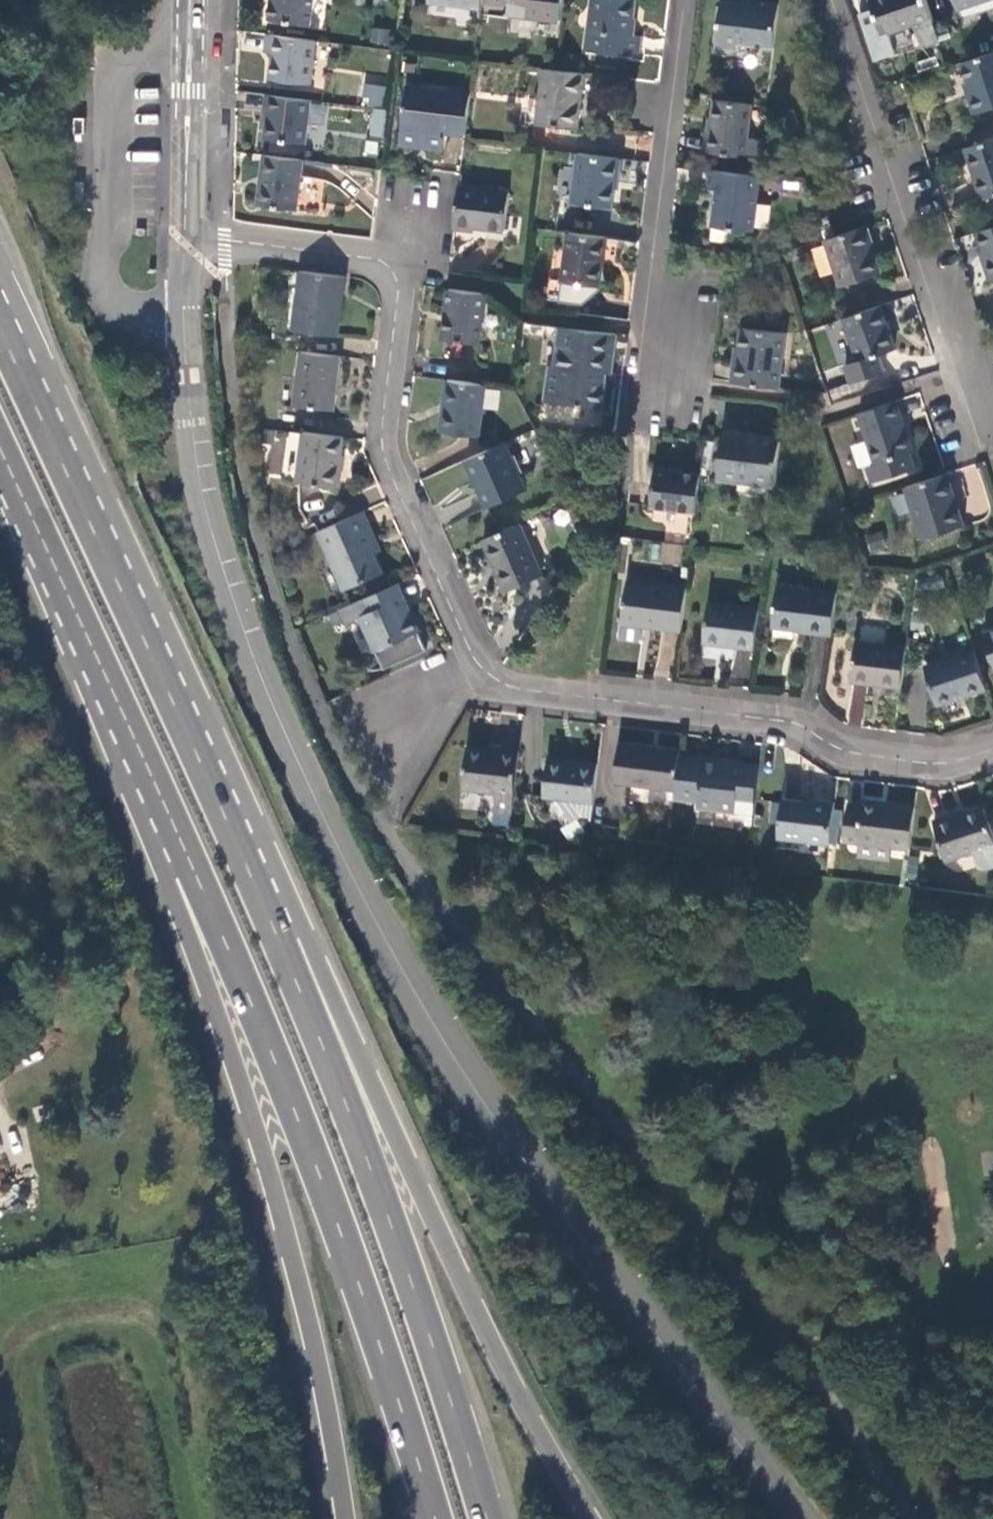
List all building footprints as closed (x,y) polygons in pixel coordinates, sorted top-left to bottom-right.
[(313,0),(272,0),(269,19),(310,25),(313,0)] [(561,20),(564,0),(511,0),(510,14),(516,15),(515,29),(543,32),(544,18),(561,20)] [(639,57),(641,36),(632,35),(636,1),(630,0),(593,0),(587,51),(639,57)] [(940,40),(927,0),(871,0),(883,36),(917,25),(924,45),(940,40)] [(989,0),(956,0),(959,10),(989,0)] [(739,44),(775,49),(780,7),(752,2),(752,5),(722,1),(716,47),(738,50),(739,44)] [(369,43),(389,45),(390,29),(370,27),(369,43)] [(311,84),(317,41),(268,35),(265,53),(274,54),(271,79),(311,84)] [(962,64),(972,94),(969,95),(976,114),(992,108),(992,54),(962,64)] [(579,130),(586,75),(555,71),(544,69),(538,125),(579,130)] [(632,81),(590,78),(587,109),(629,113),(632,81)] [(364,83),(362,105),(383,107),(385,85),(364,83)] [(447,134),(466,136),(471,95),(408,87),(403,128),(447,134)] [(305,144),(311,102),(267,96),(265,110),(269,111),(266,139),(305,144)] [(746,157),(753,105),(716,101),(711,137),(708,136),(706,153),(746,157)] [(368,136),(383,138),(385,109),(371,108),(368,136)] [(85,116),(73,116),(73,132),(85,132),(85,116)] [(446,145),(447,134),(403,128),(402,138),(446,145)] [(966,149),(983,200),(992,197),(992,140),(966,149)] [(613,208),(620,158),(579,153),(573,202),(613,208)] [(298,208),(304,160),(265,155),(259,204),(298,208)] [(571,170),(560,169),(557,195),(568,197),(571,170)] [(754,231),(761,177),(710,171),(707,189),(717,190),(712,225),(754,231)] [(511,191),(460,185),(454,229),(475,232),(476,227),(505,232),(511,191)] [(881,273),(866,227),(837,237),(827,240),(842,287),(881,273)] [(977,233),(992,281),(992,280),(992,227),(977,233)] [(601,287),(607,237),(569,233),(562,283),(601,287)] [(338,337),(345,277),(301,272),(294,331),(338,337)] [(480,344),(486,295),(450,289),(444,339),(480,344)] [(896,350),(882,306),(845,318),(859,361),(846,365),(851,383),(885,372),(879,355),(896,350)] [(736,363),(732,382),(779,388),(786,333),(744,326),(738,363),(736,363)] [(612,375),(618,336),(560,328),(554,366),(550,365),(545,401),(601,409),(607,374),(612,375)] [(334,411),(341,356),(301,352),(295,406),(334,411)] [(480,436),(486,385),(448,380),(442,432),(480,436)] [(914,452),(897,402),(860,414),(876,465),(880,464),(885,481),(915,472),(910,453),(914,452)] [(718,479),(775,487),(781,443),(743,437),(744,435),(724,432),(718,479)] [(342,454),(344,438),(303,433),(296,482),(340,488),(343,467),(340,466),(342,454)] [(527,490),(506,443),(467,462),(487,507),(527,490)] [(874,484),(885,481),(880,464),(876,465),(869,467),(874,484)] [(650,508),(697,514),(702,476),(656,470),(650,508)] [(964,526),(947,474),(906,487),(923,540),(964,526)] [(374,537),(363,512),(319,532),(344,590),(382,574),(374,554),(368,540),(374,537)] [(543,575),(520,523),(484,540),(507,591),(543,575)] [(865,535),(869,553),(886,550),(882,531),(865,535)] [(380,552),(374,537),(368,540),(374,554),(380,552)] [(645,627),(681,632),(687,591),(628,583),(620,640),(639,642),(644,639),(645,627)] [(404,610),(409,607),(399,584),(393,587),(404,610)] [(393,587),(341,610),(346,622),(348,624),(362,618),(385,670),(428,651),(409,607),(404,610),(393,587)] [(803,632),(832,636),(838,596),(777,587),(773,626),(803,630),(803,632)] [(704,643),(754,650),(759,611),(710,603),(704,643)] [(346,622),(341,610),(331,614),(336,626),(346,622)] [(983,633),(992,662),(992,629),(983,633)] [(851,681),(901,689),(906,650),(856,643),(851,681)] [(938,706),(986,690),(973,652),(925,668),(938,706)] [(846,723),(860,725),(865,686),(850,685),(846,723)] [(614,784),(675,792),(679,758),(680,750),(619,743),(614,784)] [(493,812),(512,815),(520,751),(502,749),(502,752),(486,750),(468,749),(463,790),(495,794),(493,812)] [(543,799),(594,806),(598,765),(548,758),(543,799)] [(737,805),(754,807),(758,773),(731,770),(731,764),(679,758),(675,792),(674,798),(699,802),(698,808),(736,813),(737,805)] [(759,767),(731,764),(731,770),(758,773),(759,767)] [(778,837),(831,844),(836,804),(816,802),(816,804),(782,800),(778,837)] [(896,848),(910,850),(915,808),(861,801),(860,806),(848,805),(843,843),(864,846),(862,860),(893,864),(896,848)] [(736,813),(753,815),(754,807),(737,805),(736,813)] [(992,846),(992,834),(985,808),(950,820),(949,816),(933,822),(946,861),(992,846)]
